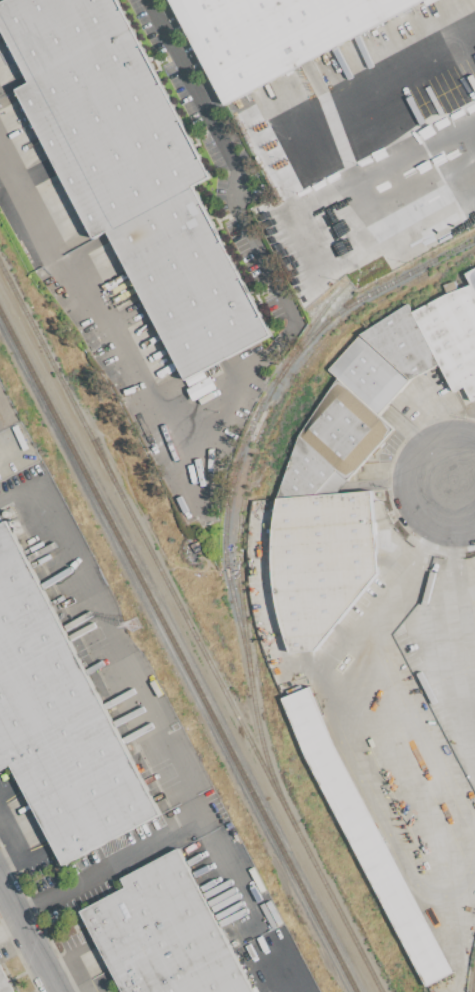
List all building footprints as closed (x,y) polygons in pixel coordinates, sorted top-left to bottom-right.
[(29,81),(0,26),(0,0),(117,0),(209,177),(192,187),(270,335),(183,379),(106,231),(93,239),(15,90),(29,81)] [(225,108),(169,0),(425,0),(225,108)] [(467,272),(467,284),(411,312),(408,306),(357,332),(330,372),(341,380),(270,484),(280,652),(319,650),(376,565),(372,491),(302,495),(300,466),(313,460),(317,469),(330,472),(337,486),(352,479),(387,427),(381,416),(404,381),(439,364),(451,390),(464,389),(470,401),(474,398),(474,267),(467,272)] [(9,767),(0,772),(0,526),(5,523),(159,814),(61,866),(9,767)] [(175,847),(254,991),(120,991),(77,912),(124,887),(119,877),(175,847)] [(0,966),(0,991),(12,991),(0,966)]
